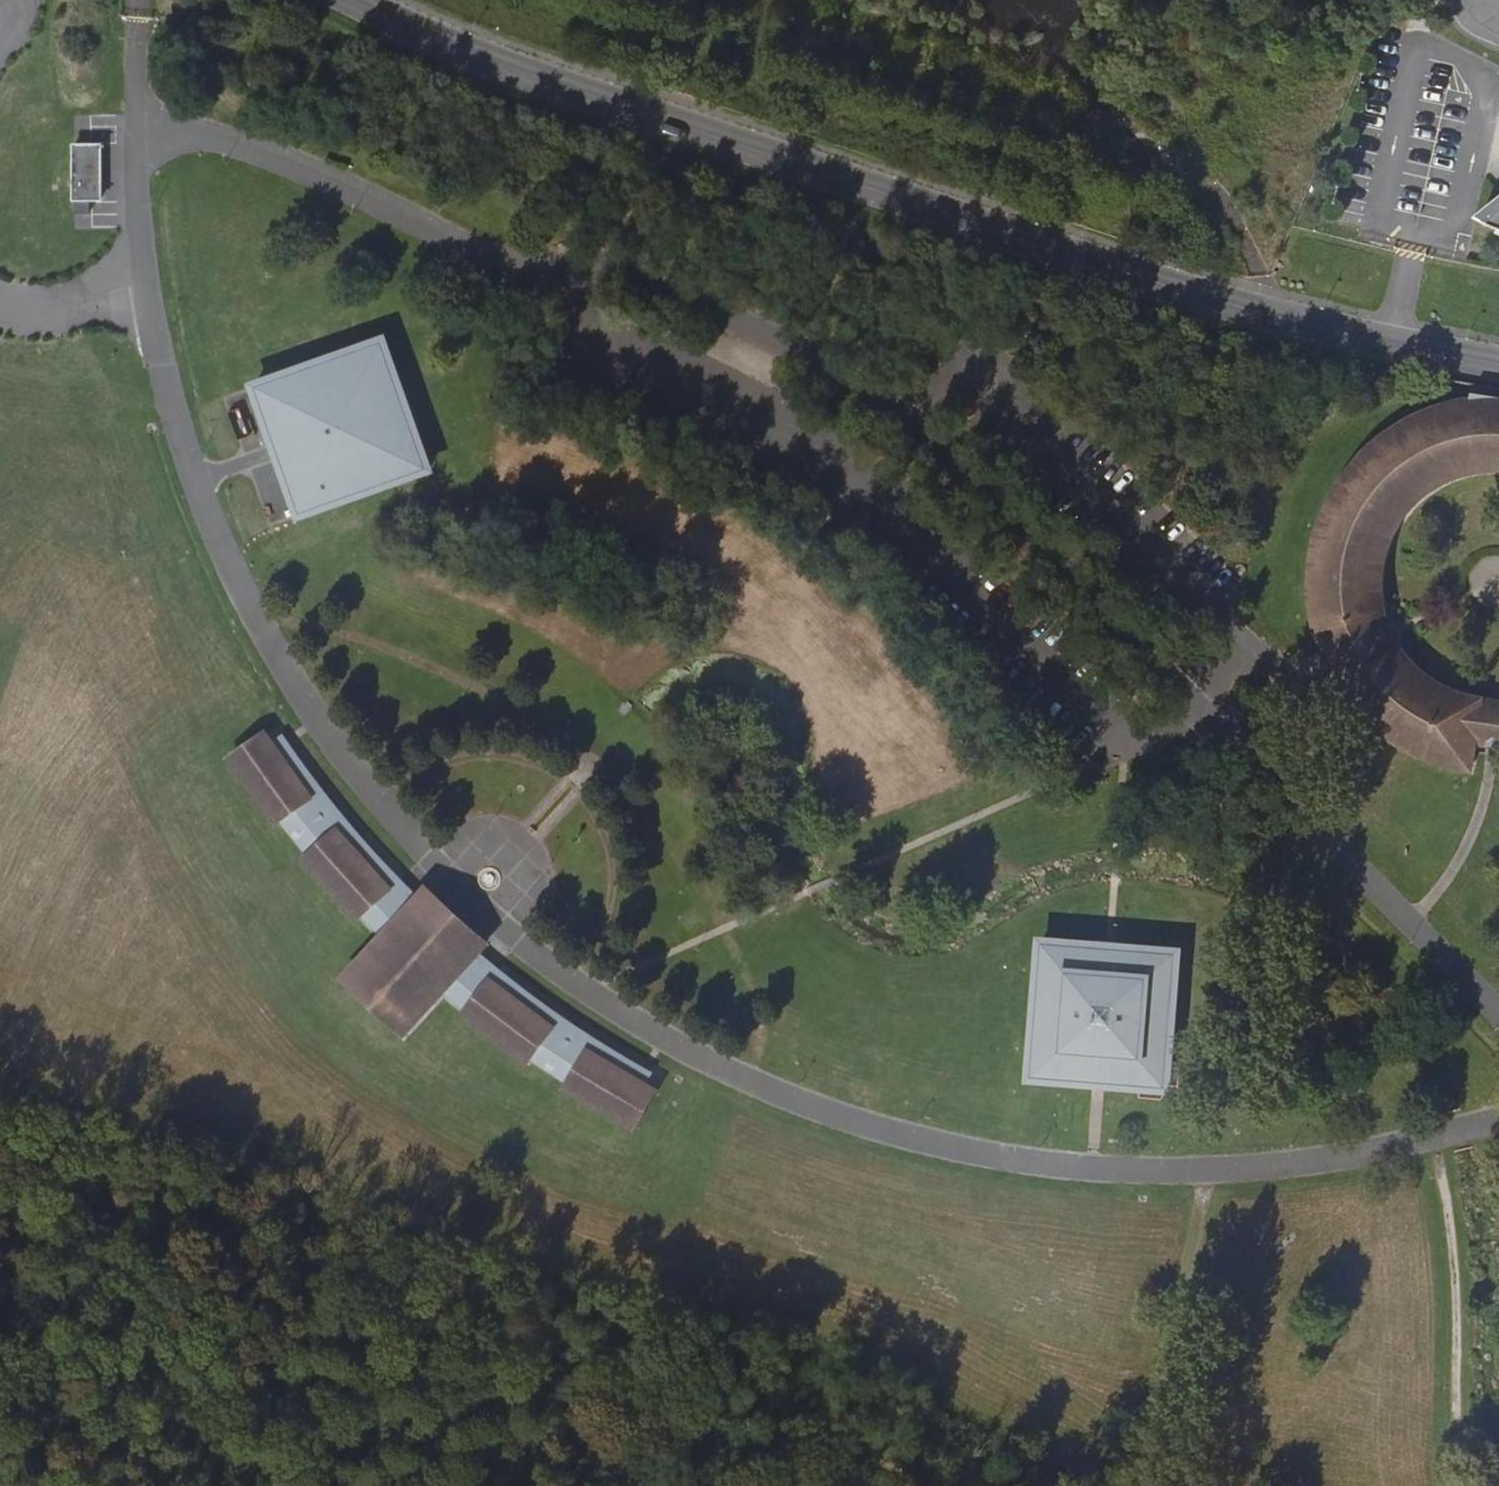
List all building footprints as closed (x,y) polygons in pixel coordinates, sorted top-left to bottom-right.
[(106,163),(68,164),(69,220),(101,219),(101,212),(107,212),(106,163)] [(1487,223),(1498,228),(1498,214),(1487,223)] [(315,530),(440,476),(388,351),(262,404),(289,468),(315,530)] [(1472,394),(1471,401),(1449,405),(1429,412),(1409,421),(1392,431),(1380,440),(1352,468),(1334,495),(1322,520),(1315,543),(1311,572),(1310,585),(1312,612),(1318,639),(1326,660),(1336,679),(1345,693),(1356,707),(1366,718),(1381,731),(1391,738),(1410,750),(1417,753),(1432,760),(1446,764),(1461,768),(1470,769),(1474,742),(1498,745),(1498,704),(1490,703),(1473,699),(1461,695),(1447,690),(1433,682),(1423,675),(1409,662),(1402,652),(1395,641),(1391,634),(1386,622),(1382,607),(1380,591),(1380,579),(1385,553),(1391,536),(1401,519),(1418,499),(1438,484),(1466,473),(1485,469),(1498,469),(1498,397),(1472,394)] [(1496,556),(1490,557),(1478,565),(1474,571),(1471,579),(1471,589),(1473,598),(1478,605),(1485,611),(1492,614),(1498,615),(1498,556),(1496,556)] [(310,799),(264,733),(229,758),(277,823),(280,820),(308,855),(305,858),(358,918),(362,914),(383,936),(344,979),(403,1034),(443,991),(466,1010),(463,1014),(527,1062),(530,1058),(567,1083),(565,1087),(634,1128),(656,1092),(586,1051),(552,1029),(488,980),(467,964),(408,909),(389,890),(333,826),(310,799)] [(1167,1089),(1177,952),(1106,947),(1041,942),(1030,1078),(1102,1084),(1167,1089)]
